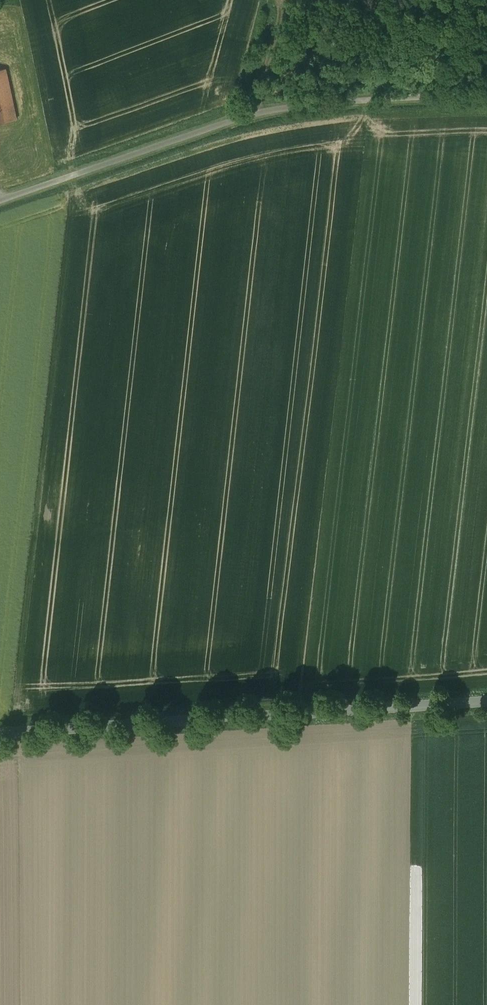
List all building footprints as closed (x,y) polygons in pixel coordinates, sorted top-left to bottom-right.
[(0,70),(0,123),(17,119),(6,69),(0,70)]
